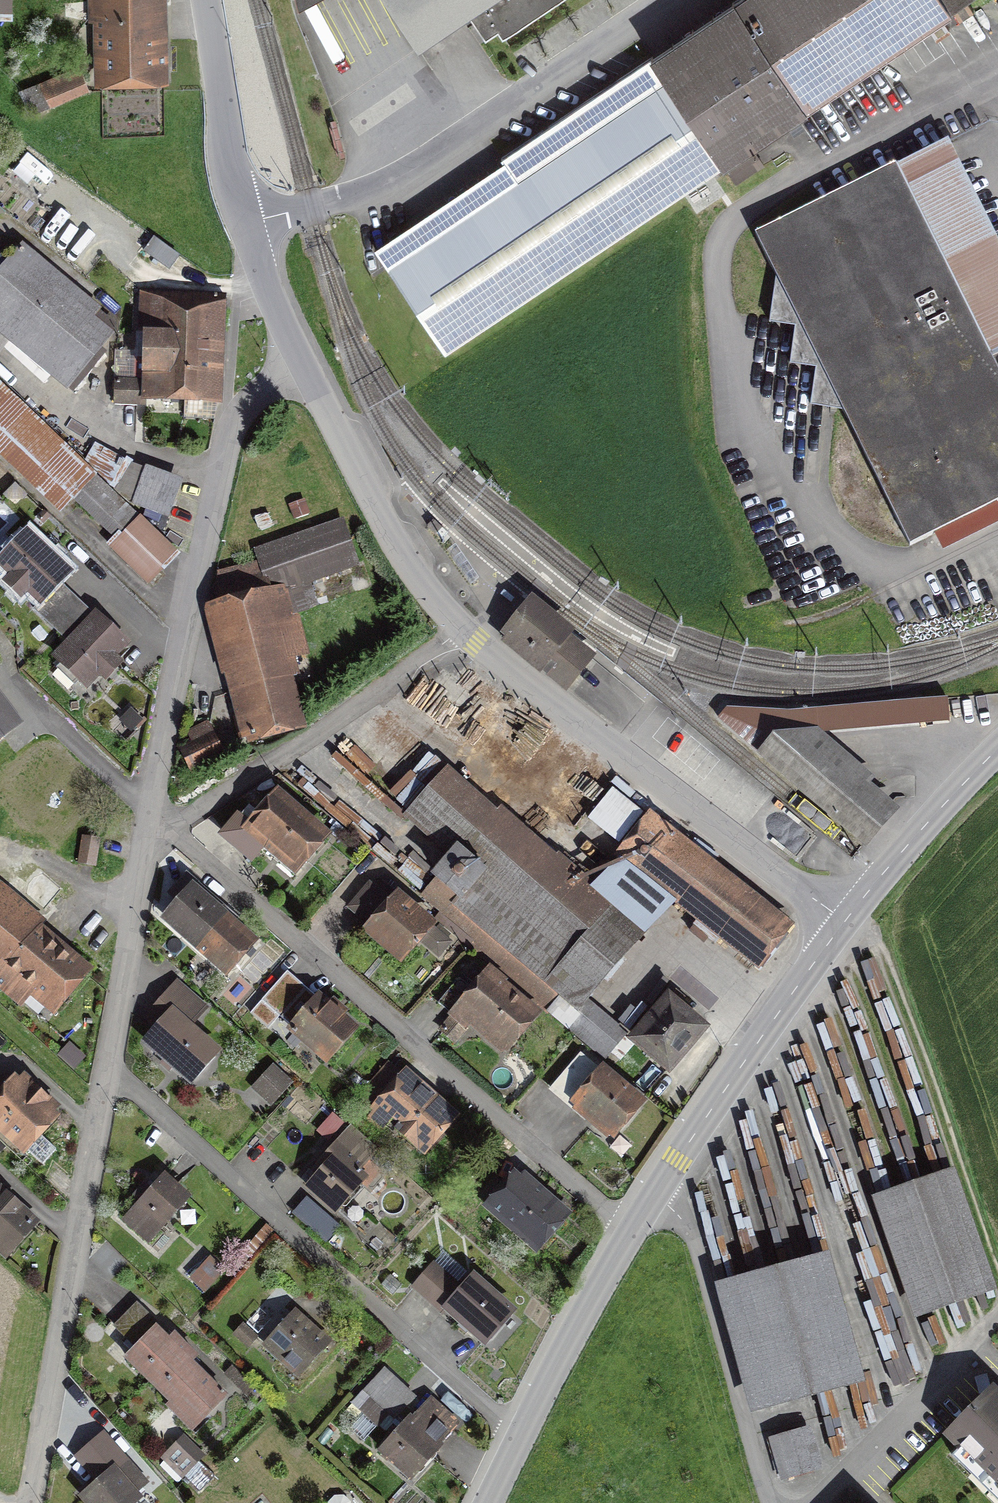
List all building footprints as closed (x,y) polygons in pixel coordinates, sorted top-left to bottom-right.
[(161,75),(161,45),(146,45),(146,28),(147,0),(89,0),(89,15),(102,15),(101,74),(161,75)] [(445,353),(720,169),(752,146),(970,0),(735,0),(671,43),(637,67),(654,91),(388,270),(445,353)] [(425,41),(464,16),(486,48),(560,0),(398,0),(425,41)] [(71,77),(18,99),(25,117),(78,96),(71,77)] [(916,191),(959,170),(944,141),(902,161),(916,191)] [(752,146),(720,169),(735,190),(767,167),(752,146)] [(902,161),(757,233),(777,273),(769,321),(795,325),(790,362),(815,366),(809,404),(843,410),(909,544),(934,532),(969,514),(996,501),(997,500),(997,384),(986,361),(997,355),(997,248),(959,170),(916,191),(902,161)] [(179,258),(154,240),(142,257),(167,274),(179,258)] [(100,316),(15,252),(0,273),(0,333),(53,373),(75,390),(111,343),(100,316)] [(224,358),(226,302),(124,299),(123,339),(115,339),(115,359),(130,360),(134,360),(133,405),(223,408),(224,358)] [(127,410),(128,386),(108,385),(107,409),(127,410)] [(0,394),(0,462),(149,595),(176,560),(0,394)] [(170,522),(181,487),(143,476),(133,510),(170,522)] [(934,532),(942,549),(997,521),(997,504),(996,501),(934,532)] [(220,597),(225,612),(286,593),(362,570),(347,522),(245,553),(250,570),(223,579),(220,597)] [(31,530),(0,560),(0,581),(2,583),(0,585),(0,595),(11,606),(18,599),(33,615),(54,594),(58,592),(75,576),(31,530)] [(241,752),(309,733),(294,683),(310,679),(286,593),(225,612),(215,614),(235,686),(245,721),(233,724),(241,752)] [(61,654),(88,627),(54,594),(33,615),(28,621),(61,654)] [(543,672),(567,691),(596,656),(572,635),(575,632),(531,596),(499,634),(505,639),(501,644),(540,676),(543,672)] [(113,631),(100,617),(88,627),(61,654),(51,663),(79,694),(95,678),(104,687),(121,671),(115,663),(130,649),(113,631)] [(715,721),(759,762),(772,748),(817,737),(950,723),(949,699),(794,713),(728,710),(715,721)] [(206,723),(188,732),(192,740),(184,744),(201,781),(228,767),(206,723)] [(772,748),(759,762),(864,848),(878,831),(891,816),(864,792),(871,783),(817,737),(772,748)] [(589,890),(453,778),(416,822),(458,856),(422,899),(611,1056),(626,1037),(582,1000),(639,932),(589,890)] [(268,857),(295,880),(326,844),(292,815),(297,809),(272,788),(254,809),(245,801),(222,828),(247,849),(252,844),(268,857)] [(610,793),(589,820),(618,842),(638,814),(610,793)] [(656,827),(627,863),(669,896),(754,963),(783,927),(656,827)] [(97,841),(81,838),(76,864),(91,867),(97,841)] [(669,896),(627,863),(610,869),(589,890),(639,932),(669,896)] [(228,911),(197,886),(175,912),(167,922),(231,975),(256,946),(222,918),(228,911)] [(0,900),(0,998),(12,1008),(23,994),(51,1018),(88,975),(57,949),(0,900)] [(423,948),(443,966),(456,952),(399,901),(390,912),(382,904),(357,932),(372,946),(401,972),(423,948)] [(169,1071),(189,1088),(217,1055),(191,1033),(212,1010),(180,982),(147,1020),(153,1025),(138,1043),(169,1071)] [(489,1038),(511,1055),(532,1029),(485,993),(469,1014),(453,1002),(439,1020),(470,1043),(479,1030),(489,1038)] [(334,1060),(355,1035),(337,1020),(340,1016),(336,1013),(329,1007),(326,1010),(312,998),(290,1024),(334,1060)] [(653,1023),(630,1050),(668,1081),(703,1037),(666,1007),(653,1023)] [(639,1111),(583,1067),(556,1101),(588,1126),(612,1145),(639,1111)] [(251,1095),(271,1112),(289,1091),(269,1074),(251,1095)] [(429,1157),(461,1121),(437,1100),(419,1085),(417,1087),(404,1076),(367,1119),(382,1132),(380,1135),(388,1141),(394,1134),(408,1146),(405,1151),(420,1164),(427,1155),(429,1157)] [(35,1153),(59,1129),(64,1124),(23,1083),(6,1100),(0,1106),(0,1118),(35,1153)] [(302,1190),(336,1222),(376,1180),(367,1171),(380,1158),(349,1130),(324,1156),(329,1161),(321,1169),(302,1190)] [(124,1225),(150,1248),(190,1203),(164,1179),(145,1201),(124,1225)] [(516,1181),(489,1214),(537,1254),(564,1221),(537,1198),(516,1181)] [(949,1186),(880,1210),(919,1320),(987,1296),(949,1186)] [(38,1227),(20,1211),(0,1194),(0,1257),(7,1263),(38,1227)] [(207,1261),(191,1279),(203,1290),(219,1272),(207,1261)] [(432,1275),(416,1294),(454,1325),(482,1348),(509,1315),(471,1284),(460,1298),(432,1275)] [(819,1275),(725,1301),(757,1415),(851,1389),(819,1275)] [(136,1303),(125,1315),(150,1339),(157,1332),(161,1328),(136,1303)] [(167,1342),(157,1332),(150,1339),(125,1315),(111,1329),(130,1348),(115,1363),(191,1437),(226,1401),(190,1366),(198,1358),(192,1352),(181,1342),(174,1335),(167,1342)] [(267,1350),(304,1379),(327,1350),(313,1339),(290,1321),(267,1350)] [(388,1416),(394,1422),(414,1401),(384,1373),(352,1407),(375,1429),(388,1416)] [(936,1449),(993,1502),(997,1502),(997,1408),(986,1397),(936,1449)] [(428,1406),(382,1460),(407,1482),(428,1459),(454,1428),(428,1406)] [(76,1453),(98,1479),(115,1464),(126,1477),(139,1491),(150,1481),(104,1429),(76,1453)] [(806,1440),(772,1449),(781,1480),(814,1470),(806,1440)] [(76,1499),(80,1502),(136,1502),(144,1496),(139,1491),(126,1477),(115,1464),(98,1479),(96,1481),(76,1499)]
